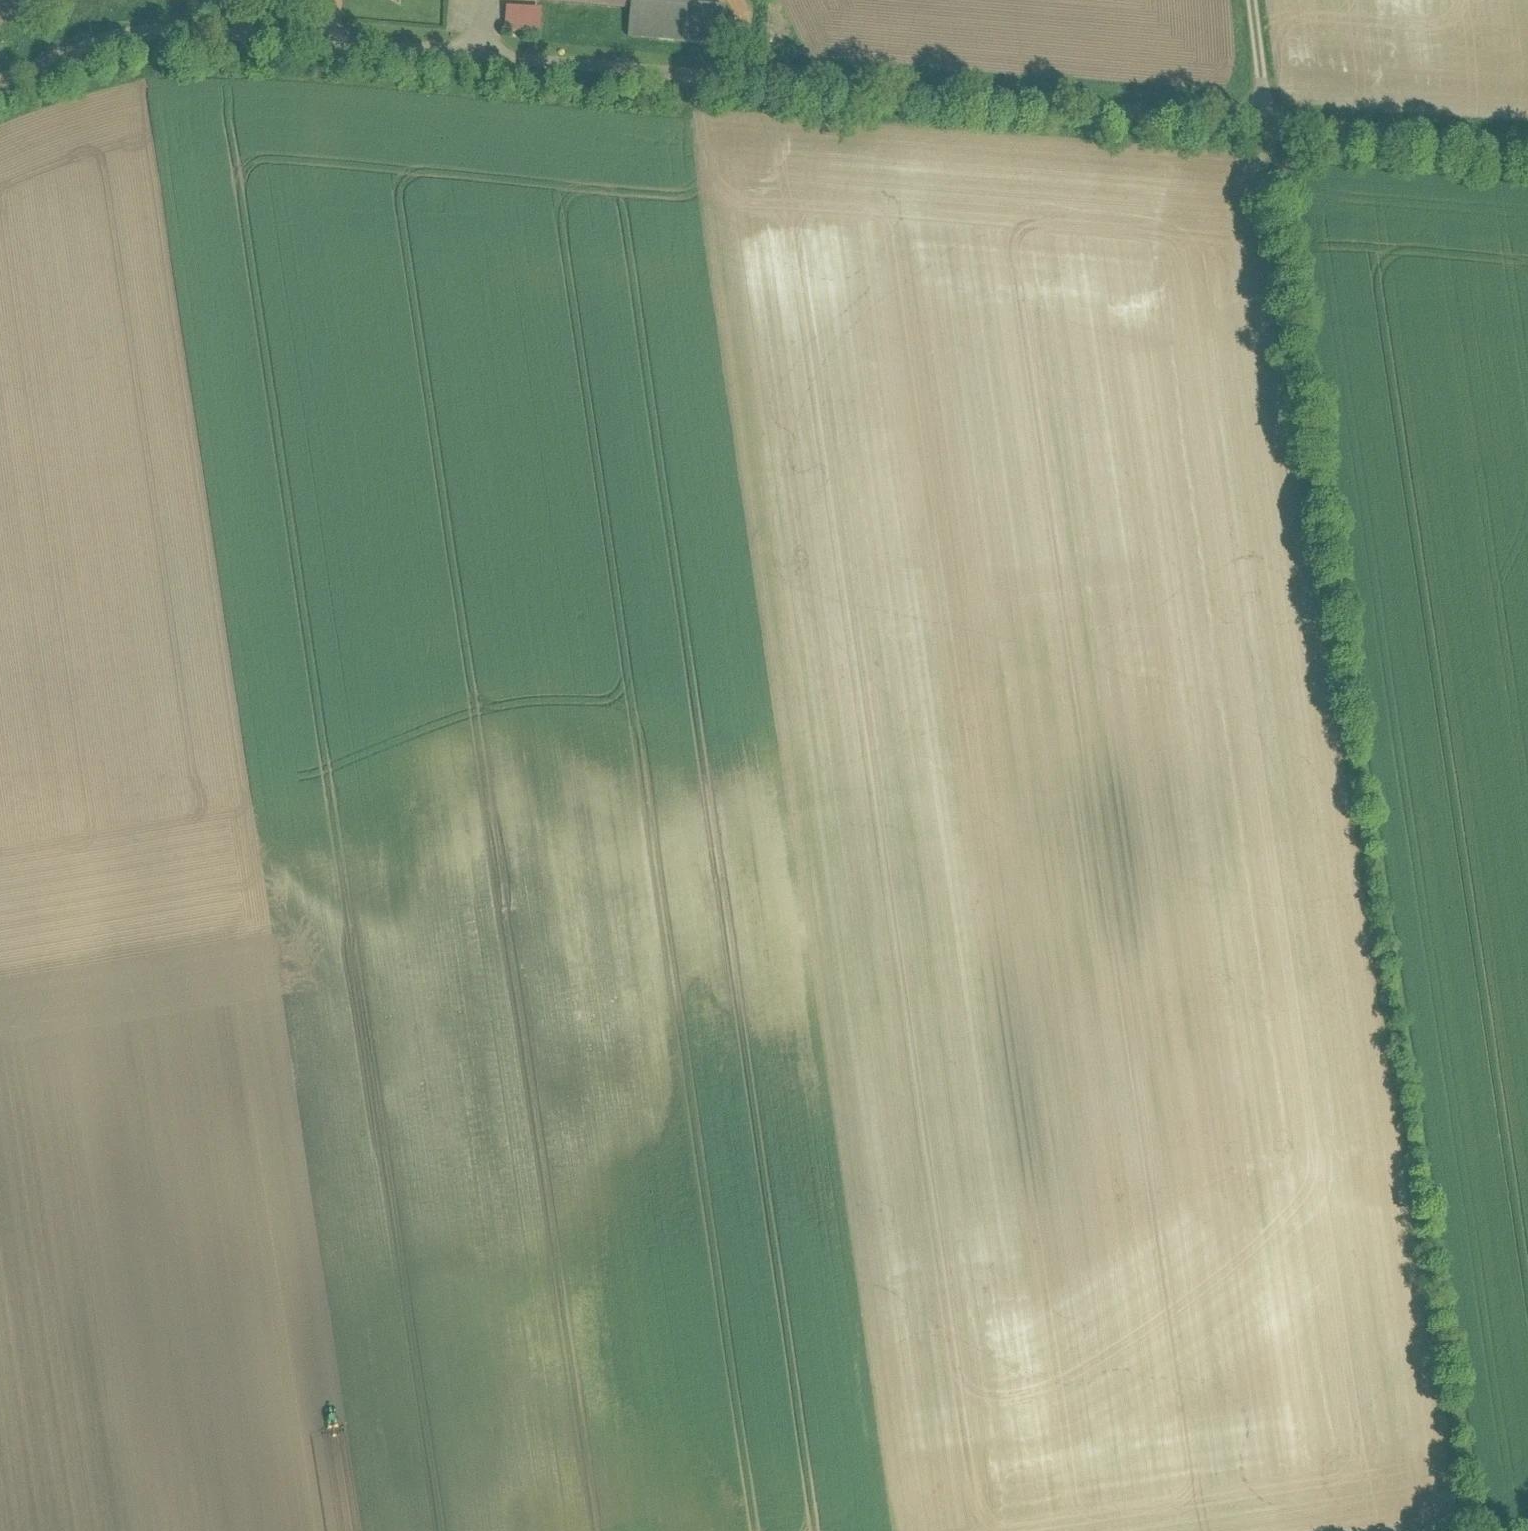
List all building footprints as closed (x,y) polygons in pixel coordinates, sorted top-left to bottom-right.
[(536,4),(626,12),(627,0),(537,0),(536,4)] [(729,11),(631,3),(628,42),(726,50),(729,11)] [(543,13),(506,11),(504,35),(541,37),(543,13)]
